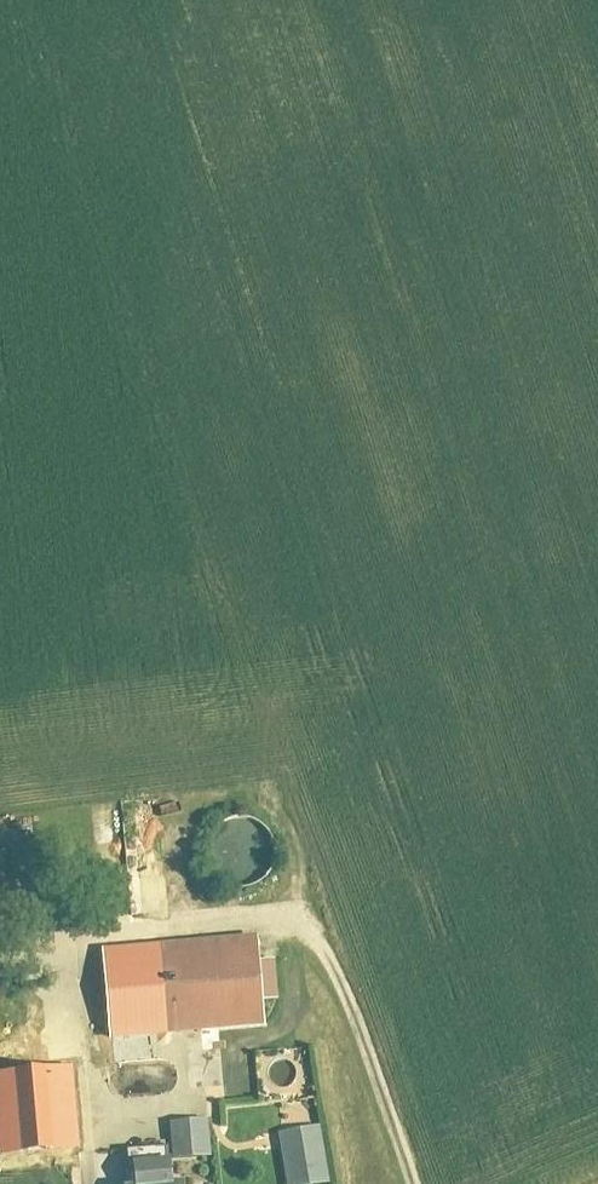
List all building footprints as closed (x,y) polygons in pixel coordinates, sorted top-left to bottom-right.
[(205,860),(219,884),(246,892),(270,880),(280,862),(279,842),(268,826),(248,816),(223,821),(207,839),(205,860)] [(11,950),(8,859),(0,859),(0,950),(11,950)] [(151,946),(152,955),(99,958),(108,1109),(178,1104),(174,1037),(261,1032),(255,939),(151,946)] [(77,1149),(71,1072),(0,1077),(0,1154),(77,1149)] [(204,1129),(176,1130),(176,1167),(204,1166),(204,1129)]
